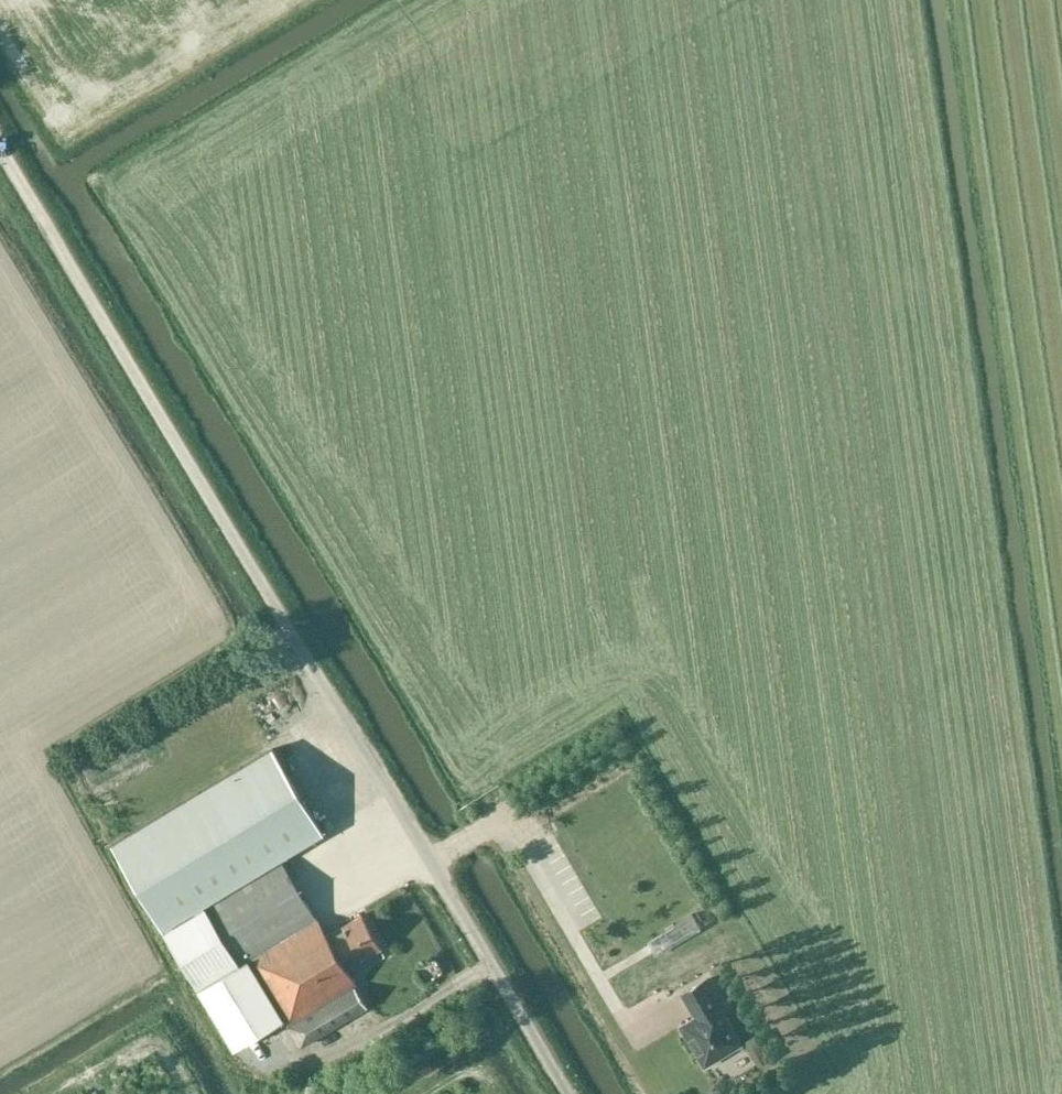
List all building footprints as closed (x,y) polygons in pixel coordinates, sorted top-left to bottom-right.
[(326,935),(283,861),(281,859),(324,834),(274,745),(112,842),(234,1051),(284,1020),(288,1026),(356,984),(347,970),(382,949),(362,914),(326,935)] [(729,1011),(707,976),(680,993),(693,1016),(678,1025),(704,1069),(744,1044),(725,1014),(729,1011)] [(355,986),(354,987),(289,1026),(301,1048),(369,1009),(355,986)] [(761,1031),(752,1036),(767,1059),(775,1054),(761,1031)]
